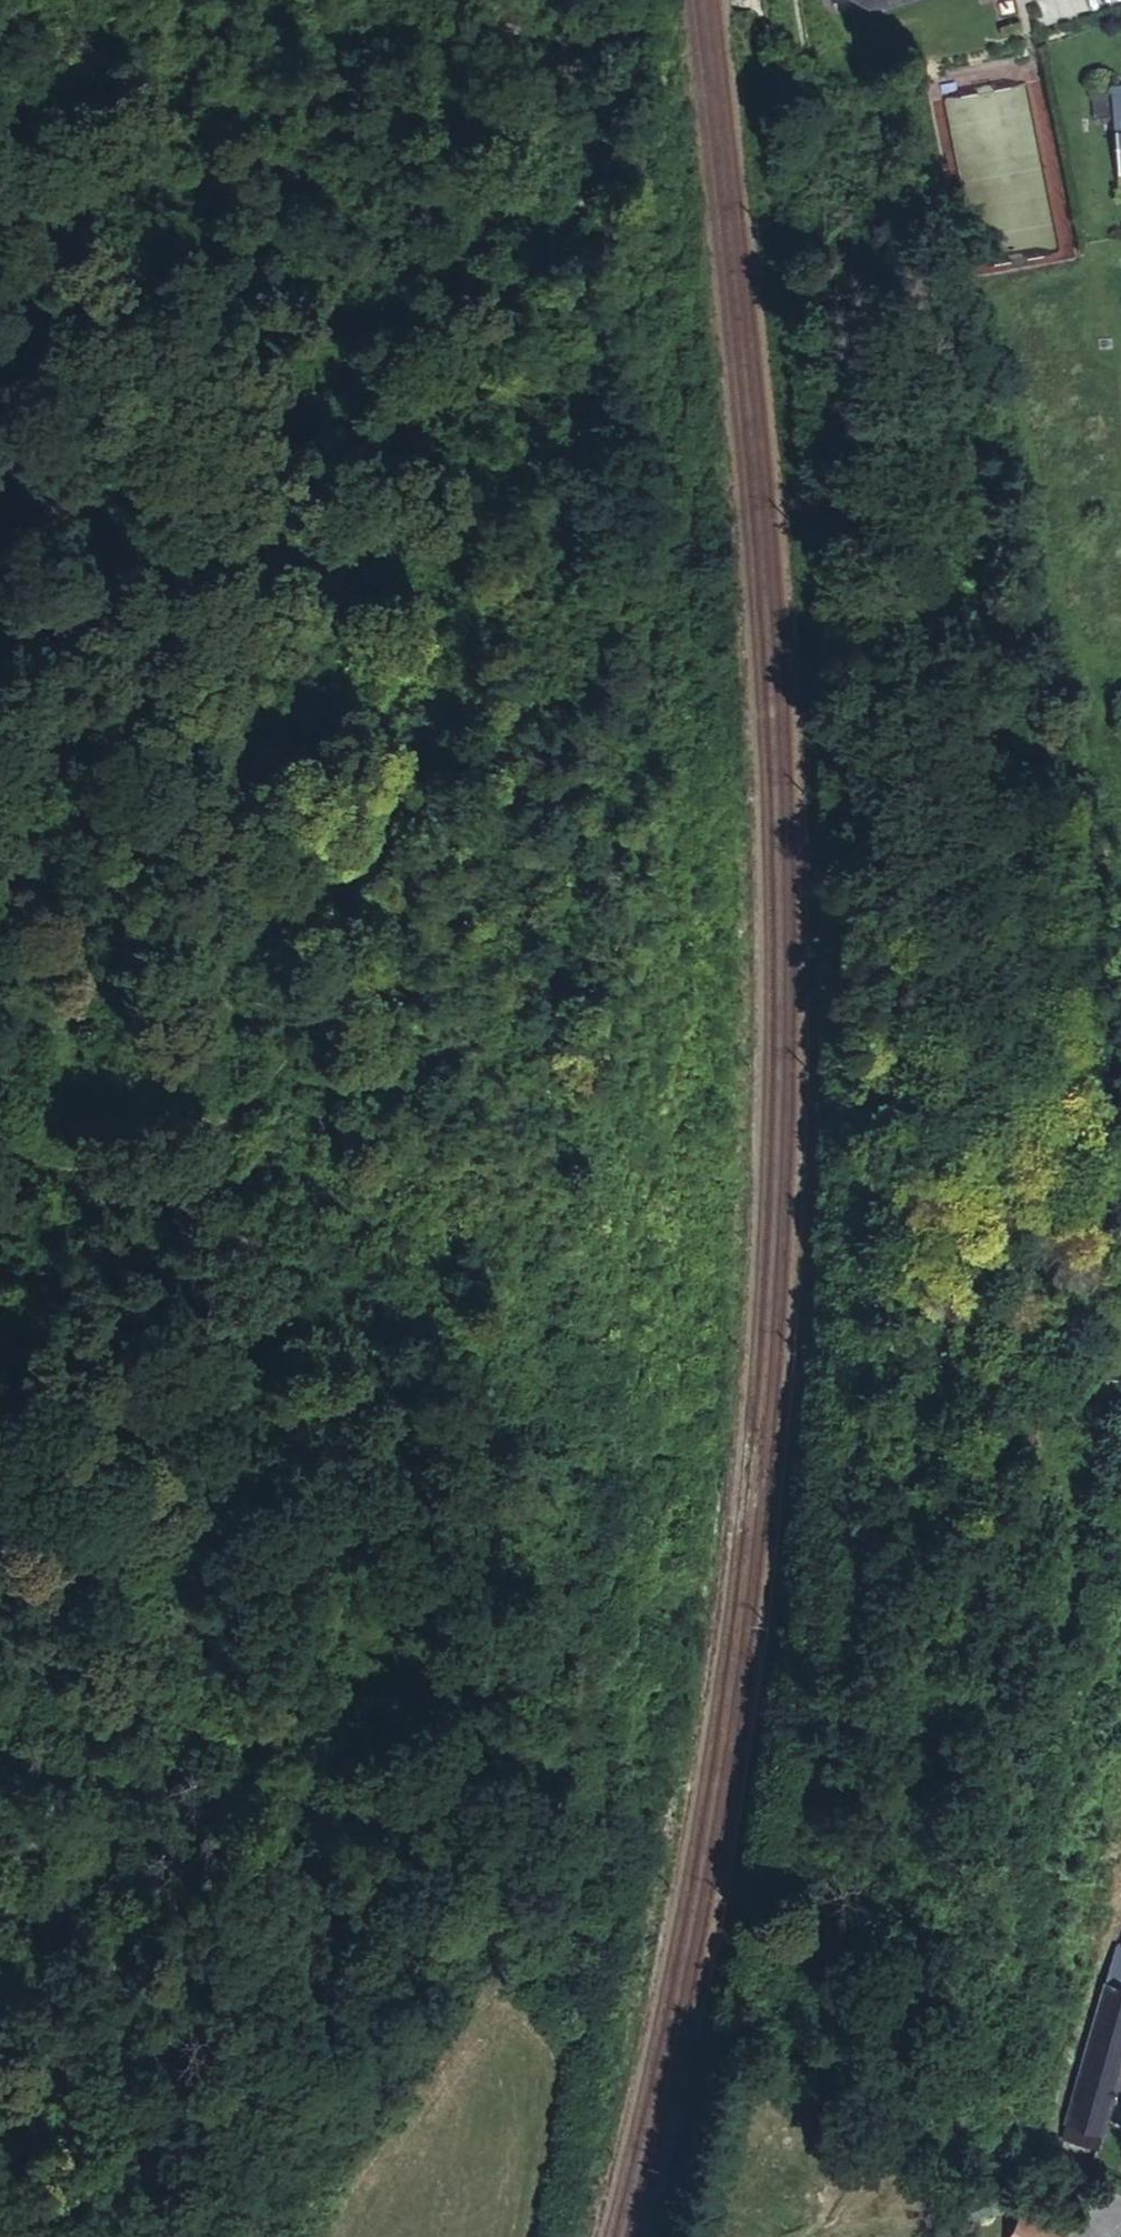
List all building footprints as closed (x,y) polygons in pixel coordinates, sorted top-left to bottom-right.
[(830,3),(826,4),(827,8),(831,6),(832,9),(837,8),(836,4),(849,0),(829,0),(830,3)] [(867,4),(867,9),(872,9),(871,4),(884,2),(885,6),(890,4),(889,0),(859,0),(867,4)] [(1089,87),(1092,120),(1113,119),(1118,174),(1120,174),(1120,85),(1089,87)] [(1107,1985),(1120,1989),(1120,1963),(1113,1961),(1107,1985)] [(1097,2149),(1120,2067),(1120,1989),(1107,1985),(1062,2139),(1097,2149)] [(1020,2217),(1010,2236),(1057,2236),(1020,2217)]
